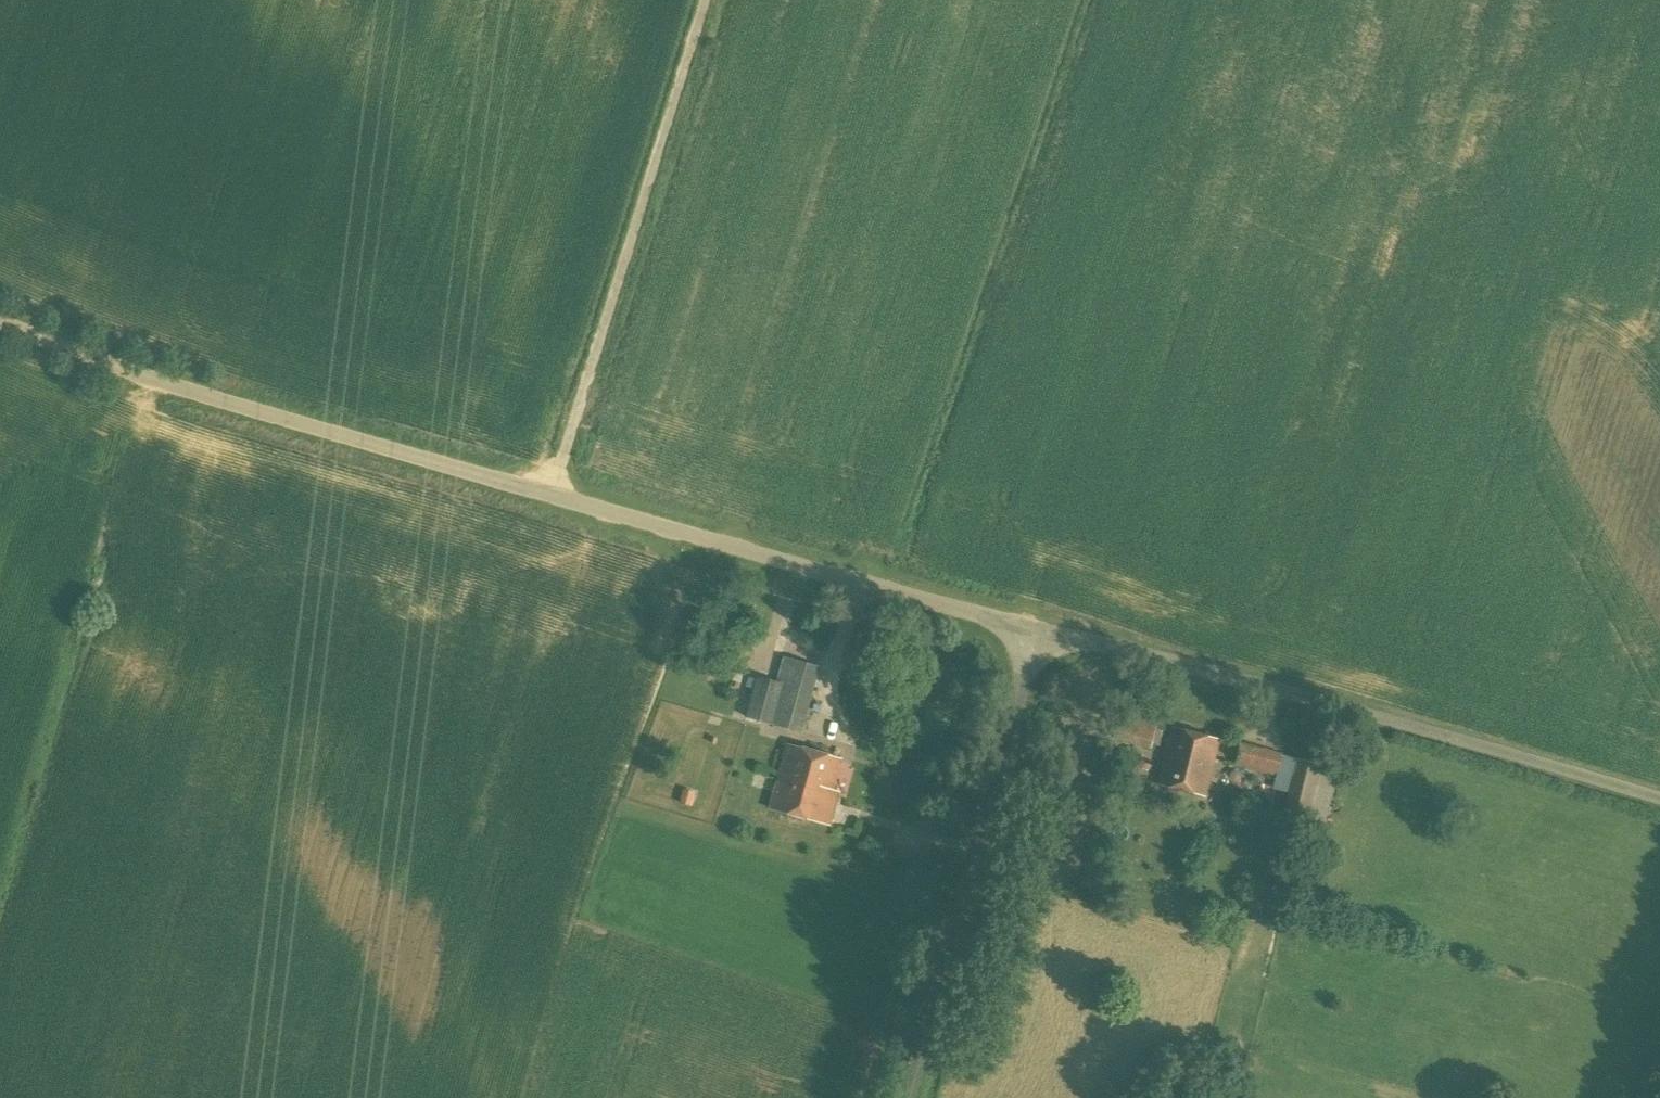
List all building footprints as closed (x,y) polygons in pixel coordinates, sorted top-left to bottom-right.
[(799,736),(816,670),(782,661),(775,686),(754,681),(743,721),(799,736)] [(1158,746),(1163,728),(1155,727),(1156,722),(1119,713),(1112,739),(1150,749),(1151,744),(1158,746)] [(1204,796),(1219,741),(1170,728),(1156,784),(1204,796)] [(1319,841),(1338,768),(1240,743),(1234,765),(1275,776),(1272,790),(1287,793),(1281,816),(1290,818),(1286,832),(1319,841)] [(777,779),(829,792),(837,762),(786,748),(777,779)] [(829,793),(829,792),(777,779),(769,810),(828,826),(837,795),(829,793)]
